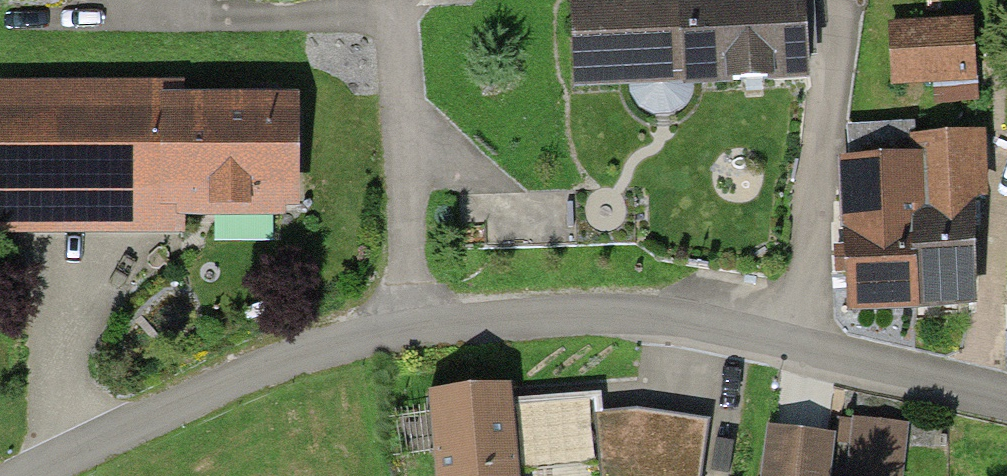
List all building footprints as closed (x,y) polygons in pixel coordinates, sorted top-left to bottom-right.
[(798,0),(567,0),(570,84),(801,76),(798,0)] [(959,94),(957,29),(881,31),(882,96),(959,94)] [(276,108),(0,106),(0,224),(275,227),(276,108)] [(964,150),(908,151),(908,180),(835,181),(837,305),(967,303),(964,150)] [(439,475),(526,475),(521,376),(434,380),(439,475)] [(712,408),(604,405),(602,475),(710,475),(712,408)] [(849,468),(891,475),(907,475),(918,419),(861,408),(849,468)] [(761,437),(757,475),(821,475),(824,443),(761,437)]
